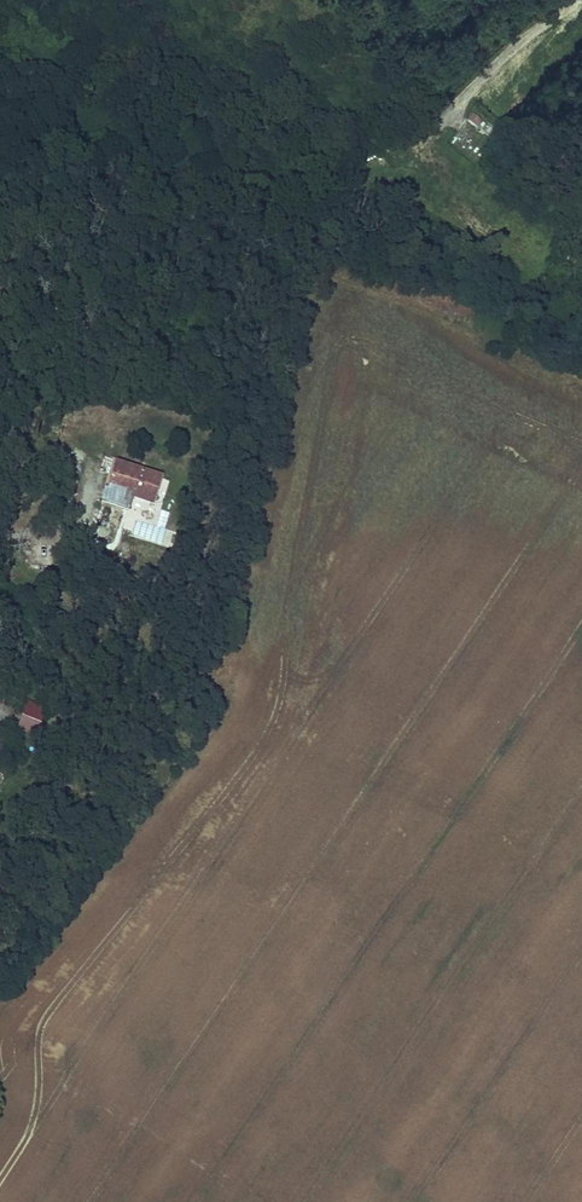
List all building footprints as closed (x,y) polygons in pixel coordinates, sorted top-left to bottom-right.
[(474,114),(470,119),(477,125),(481,120),(474,114)] [(494,132),(494,129),(492,127),(490,126),(487,127),(485,129),(485,132),(487,134),(490,135),(492,134),(494,132)] [(108,492),(156,507),(165,477),(117,462),(108,492)] [(39,544),(40,564),(53,564),(52,544),(39,544)] [(39,732),(43,720),(30,715),(25,728),(39,732)]
